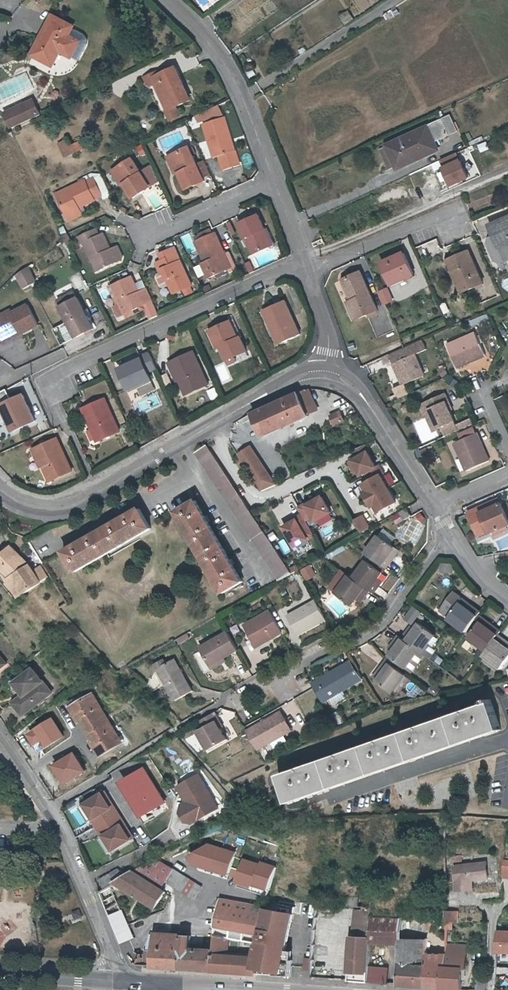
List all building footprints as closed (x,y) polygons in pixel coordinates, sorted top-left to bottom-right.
[(349,10),(340,16),(346,25),(355,19),(349,10)] [(62,33),(63,32),(44,22),(25,60),(44,69),(51,55),(62,61),(70,65),(79,49),(79,47),(78,42),(76,40),(62,33)] [(170,68),(153,78),(148,82),(151,86),(163,105),(169,102),(173,109),(189,99),(170,68)] [(148,89),(151,86),(148,82),(153,78),(151,74),(138,82),(142,87),(148,89)] [(167,113),(173,109),(169,102),(163,105),(167,113)] [(0,127),(22,116),(26,124),(33,120),(26,106),(0,118),(0,126),(0,127)] [(212,109),(202,114),(205,120),(215,115),(212,109)] [(22,116),(0,127),(4,135),(26,124),(22,116)] [(241,164),(236,149),(231,151),(228,140),(232,139),(224,117),(204,124),(215,157),(223,154),(228,169),(241,164)] [(391,147),(380,152),(388,171),(407,162),(409,164),(424,158),(422,156),(433,151),(430,144),(442,139),(435,125),(390,144),(391,147)] [(65,151),(69,149),(65,141),(57,145),(64,160),(68,158),(65,151)] [(487,141),(479,144),(482,153),(490,149),(487,141)] [(65,151),(68,158),(83,151),(80,144),(69,149),(65,151)] [(206,181),(205,178),(197,163),(189,147),(170,156),(179,174),(186,190),(206,181)] [(437,172),(445,190),(480,175),(469,148),(442,159),(445,169),(437,172)] [(388,171),(380,152),(372,155),(380,175),(388,171)] [(179,174),(170,156),(166,158),(175,176),(179,174)] [(197,163),(205,178),(211,175),(203,160),(197,163)] [(132,161),(115,172),(125,187),(134,200),(151,188),(141,174),(132,161)] [(151,188),(159,182),(152,167),(141,174),(151,188)] [(125,187),(115,172),(111,175),(121,190),(125,187)] [(101,176),(93,180),(102,197),(109,194),(101,176)] [(69,196),(58,201),(67,217),(79,211),(95,202),(95,201),(102,197),(93,180),(86,184),(85,183),(67,192),(69,196)] [(67,192),(57,198),(58,201),(69,196),(67,192)] [(79,211),(67,217),(71,225),(83,219),(79,211)] [(507,260),(501,247),(507,244),(506,242),(507,242),(507,226),(505,219),(483,229),(488,240),(483,242),(482,247),(490,264),(495,266),(507,260)] [(268,251),(267,249),(260,233),(257,234),(250,220),(235,227),(243,243),(239,245),(245,259),(258,253),(261,252),(264,253),(266,253),(268,251)] [(231,229),(239,245),(243,243),(235,227),(231,229)] [(92,265),(96,275),(119,266),(115,254),(108,256),(101,239),(96,241),(93,234),(74,242),(77,249),(81,248),(88,266),(92,265)] [(203,285),(222,275),(216,262),(219,260),(208,238),(190,247),(200,268),(196,269),(203,285)] [(63,239),(58,241),(61,248),(64,253),(68,251),(63,239)] [(430,255),(442,250),(437,239),(425,244),(430,255)] [(156,267),(152,268),(157,278),(162,288),(163,291),(167,300),(185,291),(167,254),(153,260),(156,267)] [(447,281),(454,298),(460,295),(475,289),(462,257),(441,265),(447,281)] [(226,273),(230,271),(224,258),(219,260),(226,273)] [(397,258),(374,268),(382,289),(391,285),(392,287),(406,281),(397,258)] [(216,262),(222,275),(226,273),(219,260),(216,262)] [(157,278),(152,268),(149,270),(153,281),(157,278)] [(24,273),(17,277),(24,292),(31,288),(24,273)] [(24,292),(17,277),(10,282),(16,296),(24,292)] [(157,278),(153,281),(153,282),(157,292),(160,293),(163,291),(162,288),(157,278)] [(344,307),(339,309),(347,326),(369,317),(352,278),(335,285),(344,307)] [(119,311),(123,322),(139,315),(147,312),(141,300),(135,302),(128,286),(107,294),(115,313),(119,311)] [(389,287),(378,292),(385,306),(395,301),(389,287)] [(55,313),(72,305),(69,298),(51,306),(55,313)] [(87,337),(72,305),(55,313),(54,314),(61,330),(68,345),(87,337)] [(258,317),(266,332),(271,330),(279,346),(295,339),(280,307),(258,317)] [(119,311),(115,313),(119,323),(123,322),(119,311)] [(18,341),(35,333),(24,312),(8,320),(6,317),(0,320),(0,346),(16,338),(18,341)] [(147,312),(139,315),(144,326),(147,325),(143,318),(149,315),(147,312)] [(152,323),(149,315),(143,318),(147,325),(152,323)] [(210,342),(206,344),(211,354),(215,353),(221,367),(242,357),(235,343),(230,345),(227,339),(230,337),(225,328),(208,336),(210,342)] [(61,330),(46,336),(54,352),(68,345),(61,330)] [(271,330),(266,332),(273,349),(279,346),(271,330)] [(0,346),(0,351),(18,341),(16,338),(0,346)] [(468,338),(440,350),(450,372),(478,360),(468,338)] [(398,363),(394,353),(380,359),(385,369),(387,368),(396,389),(416,381),(407,359),(398,363)] [(187,360),(166,370),(175,387),(173,388),(180,403),(202,392),(187,360)] [(136,368),(114,378),(123,397),(136,391),(137,392),(146,388),(136,368)] [(175,387),(166,370),(162,372),(170,389),(173,388),(175,387)] [(303,387),(296,391),(302,406),(310,402),(303,387)] [(0,394),(0,404),(0,405),(12,400),(9,391),(0,394)] [(252,411),(250,412),(261,435),(305,414),(302,406),(296,391),(254,410),(252,411)] [(415,417),(417,417),(421,415),(423,419),(428,431),(429,433),(432,431),(443,426),(445,425),(441,416),(437,407),(440,406),(436,397),(420,404),(411,408),(415,417)] [(3,432),(8,442),(29,432),(17,406),(0,414),(0,434),(3,432)] [(87,437),(85,438),(92,452),(114,441),(99,408),(78,418),(87,437)] [(334,426),(345,423),(342,411),(332,414),(334,426)] [(421,415),(417,417),(424,433),(428,431),(423,419),(421,415)] [(446,432),(443,426),(432,431),(435,437),(446,432)] [(462,432),(449,438),(452,443),(465,438),(462,432)] [(465,438),(444,447),(457,475),(479,465),(467,437),(465,438)] [(361,483),(366,493),(363,494),(372,508),(374,507),(376,511),(395,500),(381,476),(386,474),(380,464),(376,466),(369,453),(372,451),(367,443),(352,452),(354,456),(349,459),(360,477),(365,474),(368,479),(361,483)] [(250,444),(238,453),(261,489),(276,483),(250,444)] [(195,453),(279,581),(292,574),(248,507),(207,445),(195,453)] [(53,449),(32,458),(41,477),(47,491),(68,481),(53,449)] [(41,477),(32,458),(28,460),(37,479),(41,477)] [(295,519),(282,526),(294,546),(313,535),(307,525),(332,511),(321,493),(298,506),(302,513),(294,517),(295,519)] [(191,500),(172,511),(219,593),(239,581),(191,500)] [(470,517),(491,508),(488,503),(468,513),(470,517)] [(412,515),(409,508),(396,516),(401,524),(412,515)] [(501,530),(491,508),(470,517),(468,513),(458,517),(469,542),(479,537),(480,539),(501,530)] [(143,509),(69,554),(81,573),(155,528),(143,509)] [(362,515),(354,520),(361,532),(369,528),(362,515)] [(385,530),(381,533),(390,542),(394,539),(385,530)] [(273,531),(267,535),(272,541),(277,538),(273,531)] [(377,537),(372,544),(385,553),(390,547),(377,537)] [(359,561),(371,570),(380,577),(393,559),(385,553),(372,544),(359,561)] [(345,550),(343,545),(326,555),(328,559),(345,550)] [(1,581),(17,566),(6,555),(5,554),(0,559),(0,580),(1,581)] [(309,565),(300,571),(307,581),(315,576),(309,565)] [(17,566),(1,581),(8,587),(18,602),(36,589),(44,583),(37,573),(29,579),(24,573),(17,566)] [(347,586),(364,599),(365,599),(369,602),(375,594),(370,591),(372,587),(377,581),(368,575),(359,569),(347,586)] [(371,570),(368,575),(377,581),(380,577),(371,570)] [(364,599),(347,586),(343,584),(336,593),(357,609),(364,599)] [(472,624),(476,620),(467,613),(464,617),(456,612),(455,605),(449,600),(436,618),(444,625),(443,627),(461,640),(472,624)] [(324,620),(313,601),(285,616),(296,636),(324,620)] [(255,647),(281,632),(276,624),(268,610),(242,625),(255,647)] [(476,620),(472,624),(476,628),(486,634),(489,630),(476,620)] [(482,657),(494,641),(498,637),(489,630),(486,634),(476,628),(465,643),(482,657)] [(407,654),(413,658),(417,661),(431,642),(414,631),(410,637),(407,640),(403,637),(397,647),(407,654)] [(210,666),(237,651),(226,632),(199,648),(201,651),(193,655),(203,674),(211,669),(210,666)] [(188,634),(185,636),(178,640),(181,645),(191,639),(188,634)] [(482,657),(479,662),(481,664),(495,674),(497,675),(507,661),(507,657),(504,655),(500,652),(504,648),(494,641),(482,657)] [(401,676),(413,658),(407,654),(397,647),(393,644),(386,654),(390,656),(387,660),(384,664),(390,669),(401,676)] [(0,655),(0,672),(8,665),(0,655)] [(161,660),(153,665),(155,669),(165,684),(175,700),(191,691),(172,660),(164,665),(161,660)] [(381,669),(387,673),(390,669),(384,664),(381,669)] [(493,676),(495,674),(481,664),(480,666),(493,676)] [(381,669),(378,666),(371,676),(375,679),(368,688),(385,701),(398,682),(387,673),(381,669)] [(18,696),(10,702),(21,716),(51,692),(42,680),(41,681),(30,667),(8,683),(18,696)] [(345,670),(339,674),(343,682),(350,678),(345,670)] [(352,682),(350,678),(343,682),(339,674),(305,692),(307,695),(315,709),(316,711),(322,707),(336,700),(356,689),(355,686),(352,682)] [(375,679),(371,676),(365,686),(368,688),(375,679)] [(391,705),(405,687),(401,684),(398,682),(385,701),(391,705)] [(76,725),(77,724),(98,757),(122,742),(91,692),(65,707),(76,725)] [(485,704),(276,773),(285,801),(499,731),(489,700),(484,702),(485,704)] [(336,700),(322,707),(326,714),(340,707),(336,700)] [(340,711),(335,714),(340,724),(345,722),(340,711)] [(32,746),(39,741),(44,748),(62,736),(50,718),(25,735),(32,746)] [(272,719),(239,738),(249,757),(284,738),(272,719)] [(218,748),(212,739),(208,731),(210,729),(206,721),(191,730),(195,736),(189,740),(200,759),(218,748)] [(72,753),(50,766),(62,785),(83,771),(72,753)] [(118,770),(111,775),(137,818),(164,802),(143,767),(124,779),(118,770)] [(174,787),(183,802),(179,805),(177,814),(183,823),(189,824),(218,808),(198,773),(174,787)] [(99,791),(79,804),(109,852),(133,838),(113,805),(109,807),(99,791)] [(234,851),(207,843),(186,855),(190,863),(226,874),(234,851)] [(258,863),(242,858),(234,882),(249,887),(258,863)] [(276,866),(260,860),(252,885),(267,890),(276,866)] [(173,870),(156,862),(132,877),(139,880),(162,891),(166,883),(173,870)] [(500,863),(500,878),(507,879),(507,864),(500,863)] [(484,867),(452,871),(456,896),(472,895),(471,885),(486,884),(484,867)] [(173,870),(166,883),(198,896),(203,885),(173,870)] [(94,886),(100,897),(108,891),(113,889),(118,885),(112,875),(94,886)] [(139,880),(132,877),(118,885),(113,889),(120,892),(161,911),(171,897),(162,891),(139,880)] [(108,891),(100,897),(125,946),(135,940),(108,891)] [(266,912),(224,904),(217,944),(219,944),(260,950),(266,913),(266,912)] [(456,912),(444,912),(444,922),(456,921),(456,912)] [(266,913),(260,950),(219,944),(217,944),(216,953),(215,976),(293,981),(294,965),(286,964),(291,915),(266,913)] [(399,919),(368,917),(367,939),(367,941),(397,943),(397,940),(399,919)] [(497,932),(496,952),(507,952),(507,932),(497,932)] [(144,961),(142,968),(148,971),(215,976),(216,953),(194,950),(196,941),(159,937),(157,956),(150,956),(149,962),(144,961)] [(345,981),(365,982),(365,967),(367,941),(367,939),(348,937),(345,981)] [(397,940),(397,943),(395,985),(422,987),(423,955),(423,941),(397,940)] [(445,945),(445,956),(441,989),(453,989),(458,989),(458,970),(463,969),(465,946),(445,945)] [(441,989),(445,956),(423,955),(422,987),(441,989)] [(365,967),(365,982),(384,984),(385,968),(365,967)] [(485,978),(476,978),(475,989),(485,989),(485,978)]
